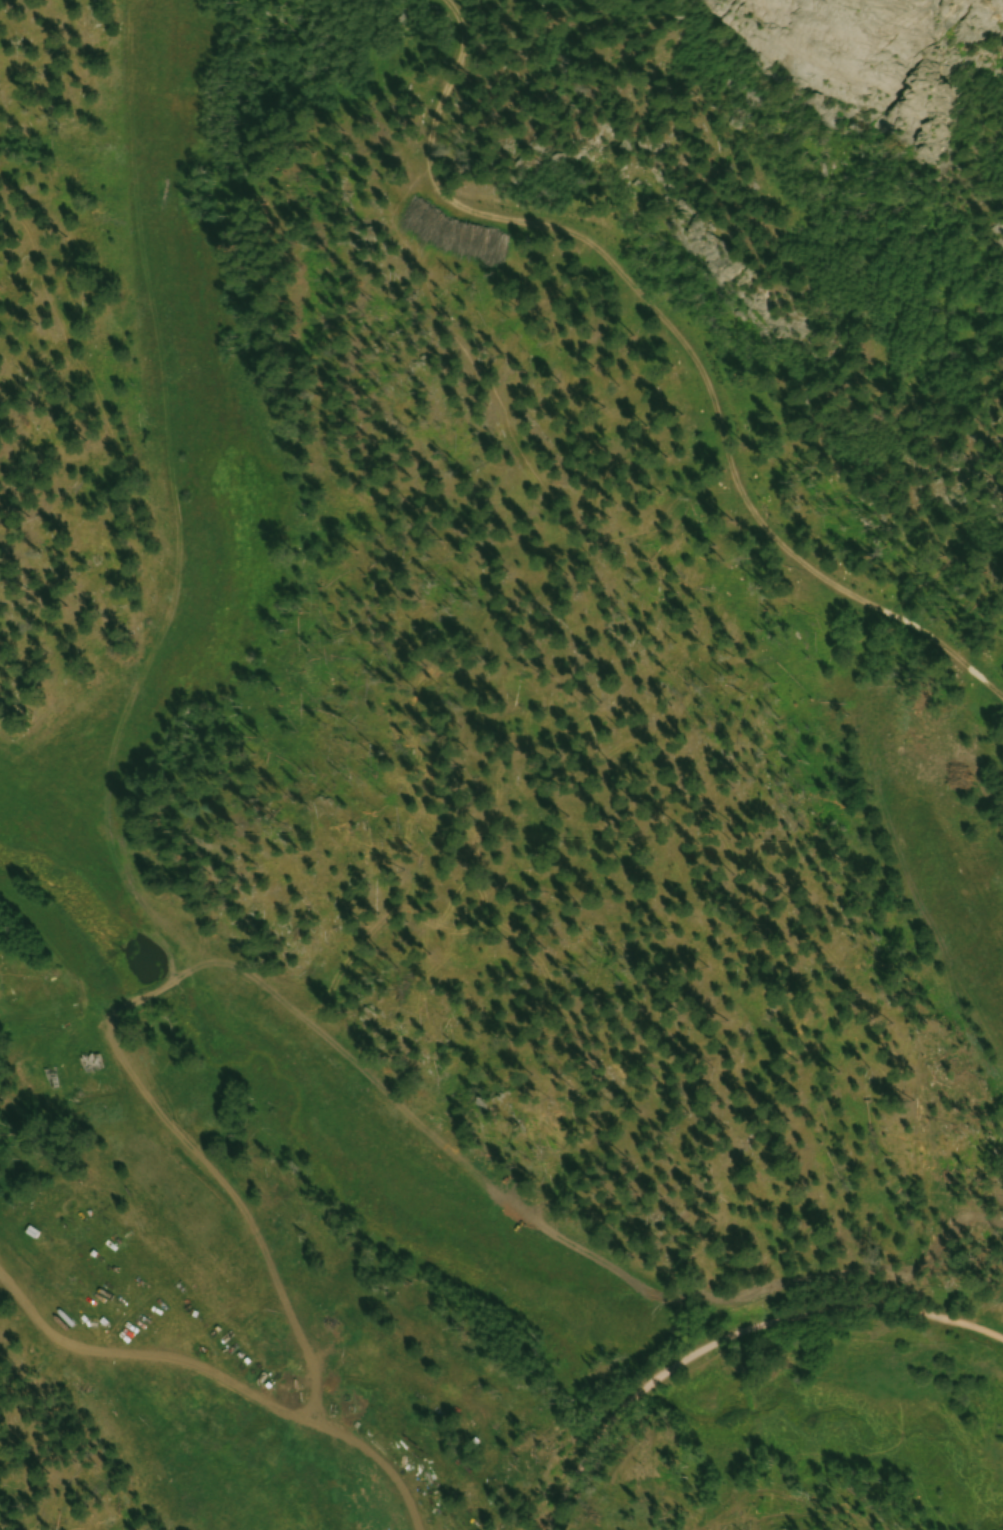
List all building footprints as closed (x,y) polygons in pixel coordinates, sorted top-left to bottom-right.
[(106,1073),(104,1057),(86,1059),(88,1075),(106,1073)]
